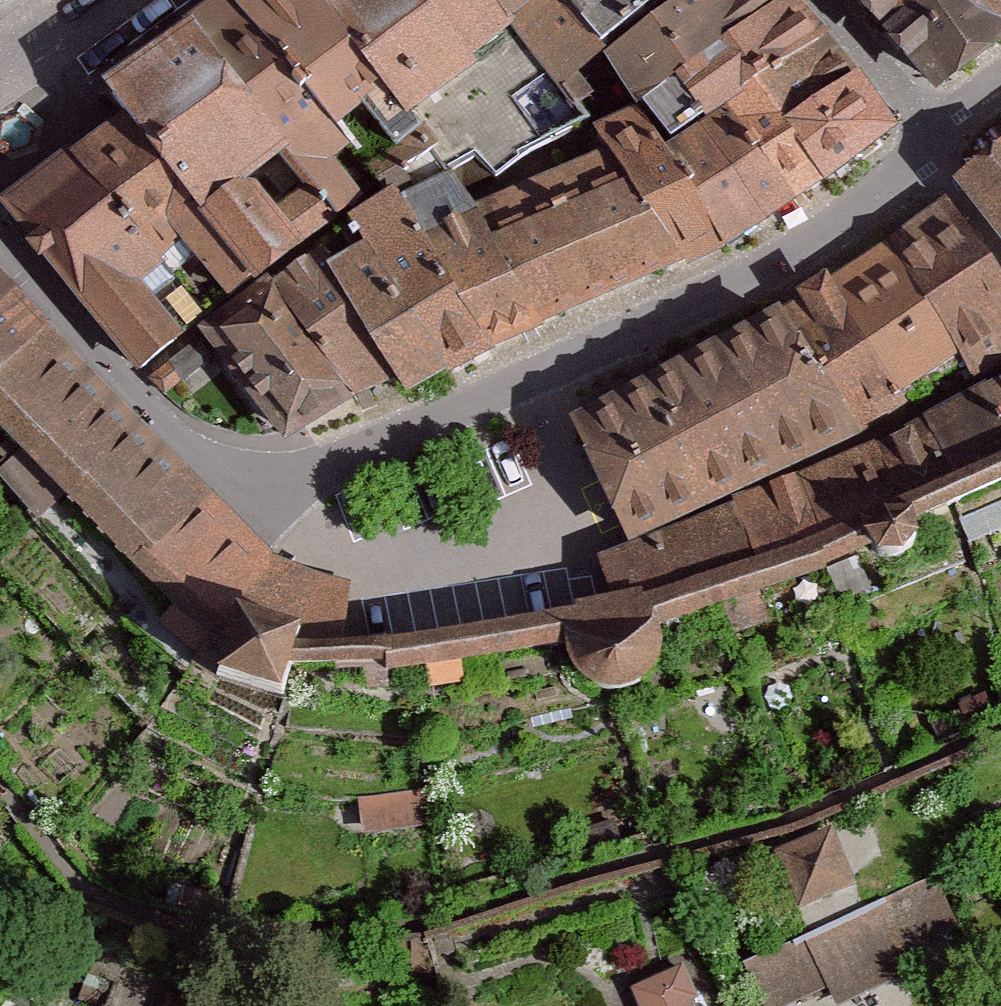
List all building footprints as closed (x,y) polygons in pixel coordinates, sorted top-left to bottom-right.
[(4,8),(16,22),(41,0),(0,0),(0,3),(4,8)] [(224,4),(337,141),(384,101),(305,0),(229,0),(224,4)] [(384,101),(407,130),(472,79),(470,77),(409,0),(305,0),(384,101)] [(470,77),(516,41),(484,0),(409,0),(470,77)] [(516,41),(558,95),(601,62),(600,61),(553,0),(484,0),(516,41)] [(600,61),(678,0),(553,0),(600,61)] [(607,65),(643,112),(672,89),(788,0),(691,0),(607,65)] [(672,89),(703,130),(726,114),(753,95),(821,43),(789,0),(788,0),(672,89)] [(851,7),(883,45),(938,0),(859,0),(851,7)] [(883,45),(936,111),(993,67),(940,0),(938,0),(883,45)] [(993,67),(1000,61),(1000,0),(940,0),(993,67)] [(224,4),(183,37),(336,223),(377,189),(337,141),(224,4)] [(183,37),(104,101),(122,124),(249,290),(253,295),(336,223),(183,37)] [(821,43),(753,95),(782,135),(852,83),(821,43)] [(852,83),(782,135),(822,192),(894,140),(852,83)] [(753,95),(726,114),(794,211),(822,192),(782,135),(753,95)] [(637,112),(595,136),(606,158),(673,274),(719,254),(663,157),(637,112)] [(703,130),(699,133),(766,230),(794,211),(726,114),(703,130)] [(122,124),(74,161),(161,267),(179,252),(228,308),(249,290),(122,124)] [(663,157),(719,254),(766,230),(699,133),(663,157)] [(957,188),(1000,243),(1000,153),(957,188)] [(606,158),(478,219),(545,335),(673,274),(606,158)] [(161,267),(74,161),(6,216),(138,378),(183,341),(143,292),(166,273),(161,267)] [(880,249),(954,360),(972,385),(1000,366),(1000,284),(947,203),(880,249)] [(449,393),(493,365),(423,251),(394,205),(349,232),(364,256),(442,382),(449,393)] [(478,219),(423,251),(493,365),(545,335),(478,219)] [(899,396),(954,360),(880,249),(825,285),(899,396)] [(364,256),(329,276),(394,387),(404,404),(442,382),(364,256)] [(260,296),(344,407),(394,387),(329,276),(320,261),(260,296)] [(15,307),(21,300),(0,281),(0,323),(15,307)] [(899,396),(825,285),(778,316),(859,439),(907,408),(899,396)] [(344,407),(260,296),(198,342),(213,361),(282,453),(344,407)] [(50,341),(15,307),(0,323),(0,388),(50,341)] [(619,537),(859,439),(778,316),(570,429),(619,537)] [(0,468),(0,482),(35,518),(59,496),(132,426),(50,341),(0,388),(0,440),(14,455),(0,468)] [(198,342),(150,381),(165,399),(213,361),(198,342)] [(920,434),(947,492),(1000,467),(1000,415),(994,399),(920,434)] [(132,426),(59,496),(137,576),(213,501),(132,426)] [(920,434),(879,453),(904,512),(947,492),(920,434)] [(879,453),(795,489),(818,544),(858,530),(868,556),(879,567),(902,566),(918,549),(915,536),(904,512),(879,453)] [(947,492),(904,512),(915,536),(1000,496),(1000,467),(947,492)] [(795,489),(736,513),(755,567),(818,544),(795,489)] [(213,501),(137,576),(173,610),(241,529),(213,501)] [(736,513),(597,564),(608,607),(619,606),(634,610),(755,567),(736,513)] [(261,548),(241,529),(173,610),(230,653),(258,557),(261,548)] [(868,556),(858,530),(818,544),(755,567),(634,610),(648,619),(658,631),(868,556)] [(320,581),(258,557),(230,653),(218,693),(281,713),(292,675),(296,663),(299,653),(320,581)] [(350,590),(320,581),(299,653),(343,649),(350,590)] [(664,646),(658,631),(648,619),(634,610),(619,606),(608,607),(602,608),(588,614),(576,624),(567,638),(564,655),(567,672),(575,687),(587,698),(603,705),(620,706),(637,701),(650,691),(660,678),(664,662),(664,646)] [(299,653),(292,675),(565,656),(567,638),(576,624),(343,649),(299,653)] [(363,792),(365,824),(434,818),(431,785),(363,792)] [(865,881),(839,832),(781,862),(807,912),(865,881)] [(929,884),(747,968),(765,1005),(793,1005),(830,989),(837,1005),(901,975),(895,960),(952,933),(929,884)] [(634,1005),(697,1005),(683,972),(629,994),(634,1005)] [(166,992),(161,1005),(203,1005),(166,992)]
